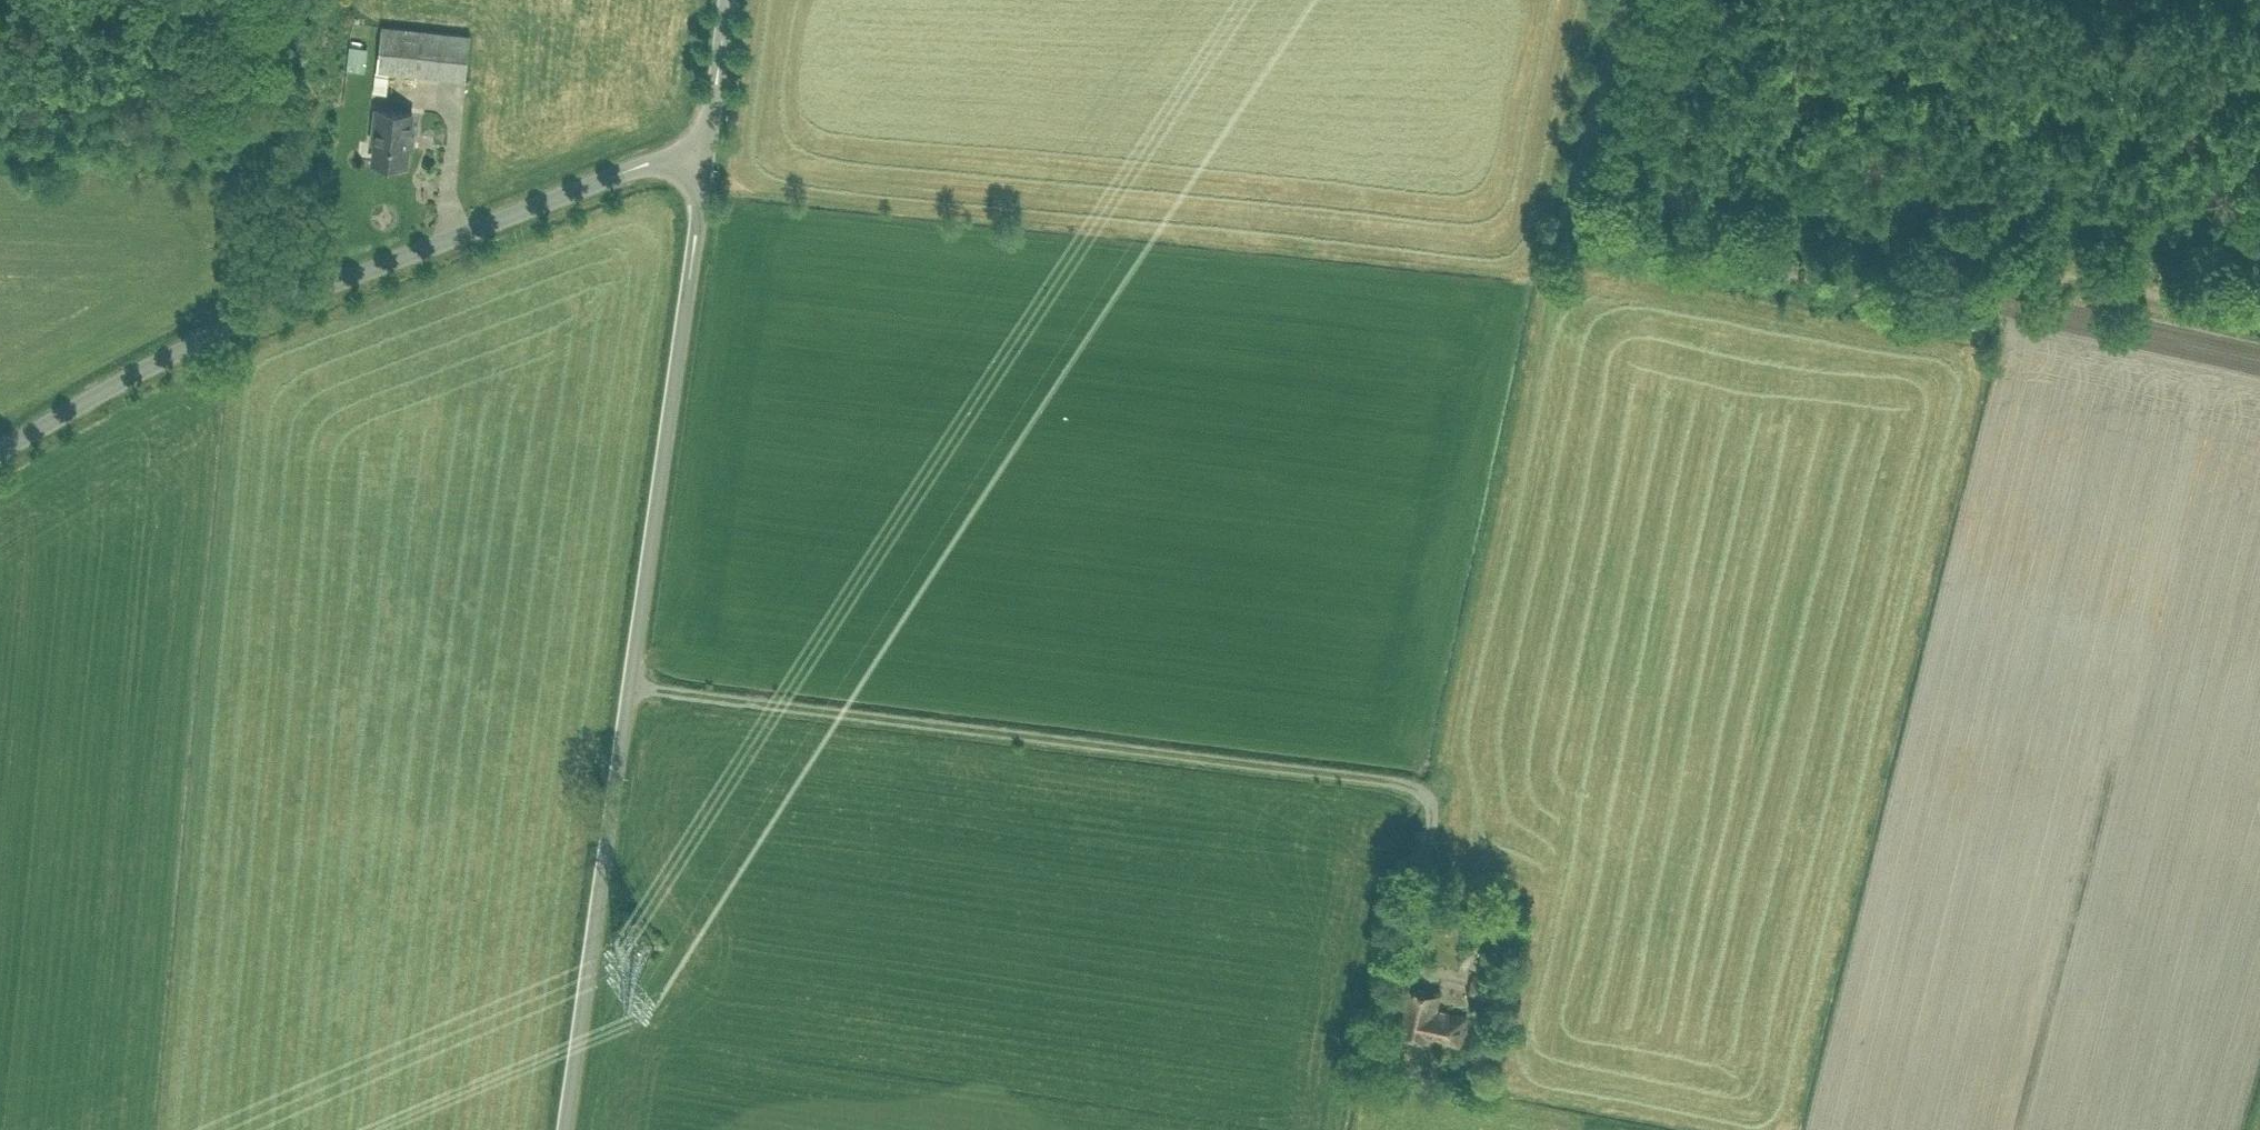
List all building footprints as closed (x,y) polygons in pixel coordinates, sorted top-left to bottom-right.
[(463,79),(468,35),(381,26),(376,70),(463,79)] [(411,147),(412,134),(408,134),(411,111),(374,108),(370,141),(374,141),(372,166),(405,169),(407,147),(411,147)] [(1482,947),(1477,971),(1501,976),(1505,952),(1482,947)] [(1472,977),(1472,978),(1468,996),(1492,1001),(1495,982),(1472,977)] [(1400,987),(1391,1031),(1425,1038),(1426,1037),(1456,1043),(1462,1015),(1431,1008),(1434,994),(1400,987)]
